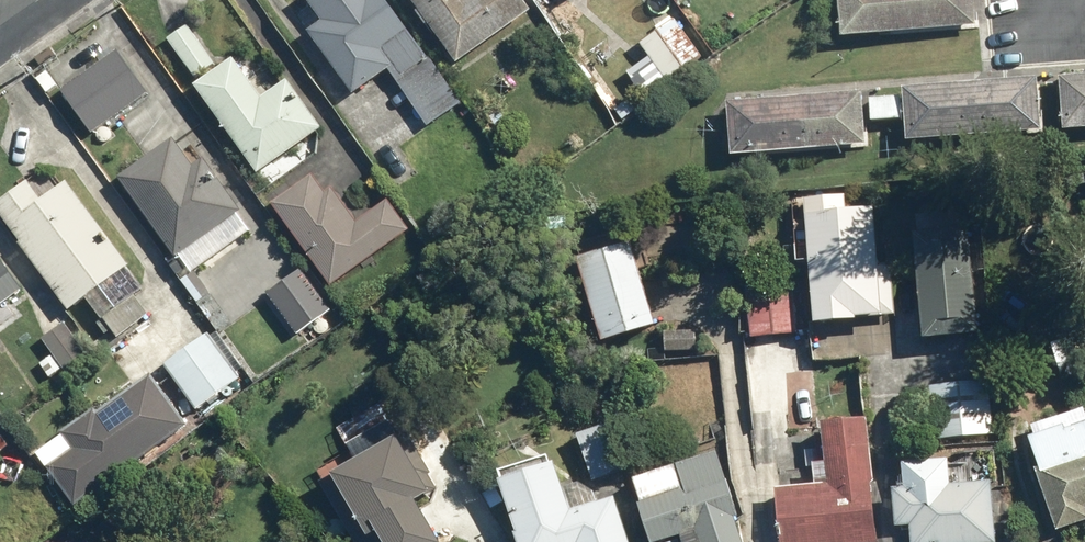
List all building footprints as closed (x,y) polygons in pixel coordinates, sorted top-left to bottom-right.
[(388,0),(308,0),(322,19),(307,31),(355,96),(387,73),(428,128),(463,101),(388,0)] [(460,63),(535,10),(527,0),(414,0),(460,63)] [(842,36),(978,25),(976,0),(839,0),(842,36)] [(703,58),(676,18),(636,44),(662,85),(703,58)] [(216,60),(188,23),(164,42),(192,78),(216,60)] [(150,88),(118,48),(63,91),(94,131),(150,88)] [(236,60),(195,88),(256,172),(322,125),(288,77),(262,96),(236,60)] [(1062,76),(1066,125),(1084,124),(1084,74),(1062,76)] [(1038,78),(905,88),(909,137),(1042,127),(1038,78)] [(862,93),(727,102),(730,153),(865,144),(862,93)] [(900,93),(868,95),(870,130),(903,128),(900,93)] [(196,163),(177,137),(121,178),(177,253),(241,206),(205,157),(196,163)] [(316,163),(269,198),(334,286),(411,229),(390,200),(360,222),(316,163)] [(0,201),(0,212),(72,306),(131,262),(71,183),(43,204),(26,181),(0,201)] [(873,200),(803,208),(817,321),(887,313),(873,200)] [(971,203),(914,208),(927,338),(984,332),(971,203)] [(629,230),(572,247),(599,341),(656,325),(629,230)] [(22,288),(0,260),(0,306),(22,288)] [(144,285),(129,266),(88,298),(103,318),(144,285)] [(330,297),(303,266),(267,297),(293,328),(330,297)] [(791,280),(746,284),(750,334),(795,331),(791,280)] [(148,314),(136,298),(107,321),(119,336),(148,314)] [(87,357),(61,326),(42,342),(67,373),(87,357)] [(151,343),(141,330),(108,354),(118,367),(151,343)] [(246,374),(210,331),(167,366),(203,409),(246,374)] [(191,429),(151,372),(64,433),(75,449),(51,466),(80,508),(191,429)] [(996,382),(930,383),(932,439),(997,437),(996,382)] [(866,418),(826,422),(831,464),(815,466),(817,486),(772,492),(778,541),(881,541),(866,418)] [(1031,438),(1052,529),(1084,521),(1084,425),(1031,438)] [(332,472),(367,532),(374,528),(382,541),(438,541),(415,503),(438,490),(403,431),(332,472)] [(634,481),(653,541),(672,541),(683,539),(684,541),(747,541),(721,456),(634,481)] [(904,458),(905,485),(896,485),(897,531),(911,530),(911,541),(1001,541),(999,485),(949,486),(948,457),(904,458)] [(622,499),(575,513),(560,463),(501,480),(520,541),(635,541),(622,499)] [(72,527),(49,541),(81,541),(72,527)]
